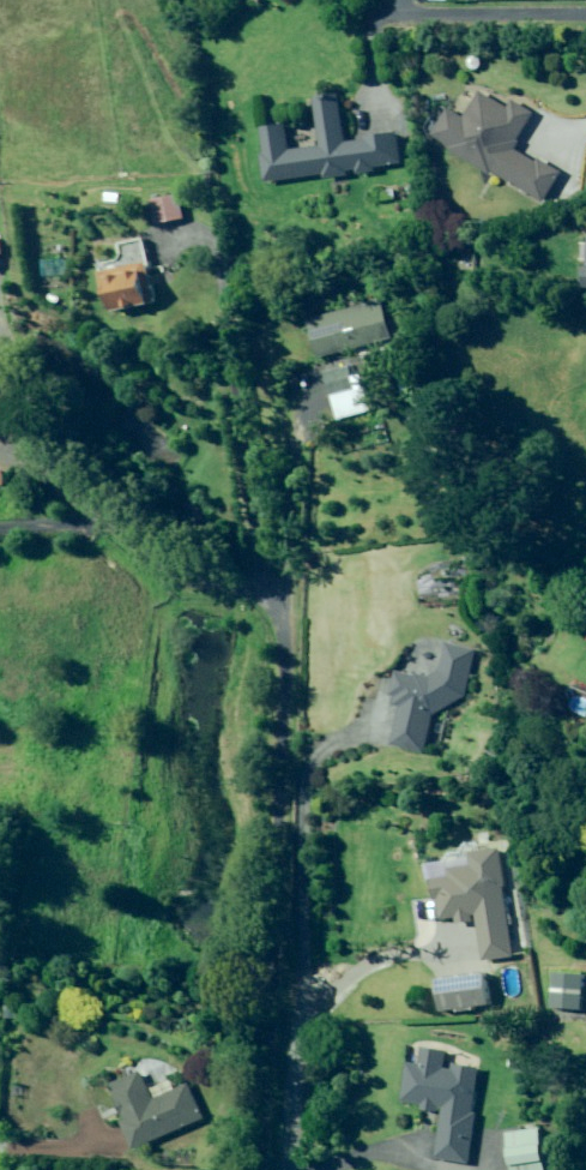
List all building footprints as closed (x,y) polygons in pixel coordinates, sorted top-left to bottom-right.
[(476,68),(481,67),(484,63),(483,57),(479,54),(473,55),(470,59),(471,65),(476,68)] [(494,171),(545,202),(564,171),(540,157),(538,161),(517,148),(522,140),(519,139),(536,111),(514,98),(509,107),(482,90),(466,116),(453,108),(450,106),(449,109),(434,134),(453,145),(450,148),(452,150),(492,174),(494,171)] [(256,153),(260,181),(319,173),(320,177),(343,174),(343,170),(352,168),(353,173),(371,171),(370,165),(397,161),(394,132),(361,137),(362,139),(341,142),(335,93),(311,96),(318,144),(284,149),(280,124),(258,127),(261,153),(256,153)] [(392,198),(390,190),(375,192),(376,200),(392,198)] [(105,200),(118,202),(119,194),(105,192),(105,200)] [(155,223),(184,217),(180,193),(150,199),(155,223)] [(491,231),(505,227),(502,218),(489,222),(491,231)] [(135,262),(139,262),(142,259),(142,255),(139,252),(135,252),(132,255),(133,259),(135,262)] [(158,302),(150,268),(149,260),(142,261),(101,270),(100,270),(104,290),(111,288),(116,311),(130,308),(129,306),(138,304),(139,306),(143,305),(158,302)] [(391,324),(388,316),(384,299),(361,304),(348,308),(311,317),(321,357),(357,347),(391,339),(394,338),(391,324)] [(365,386),(360,388),(357,389),(350,365),(326,372),(339,419),(371,410),(369,400),(365,386)] [(397,375),(403,391),(414,388),(408,371),(397,375)] [(426,746),(434,715),(465,696),(477,650),(448,643),(442,670),(431,676),(417,673),(417,675),(398,671),(397,672),(396,679),(392,695),(398,697),(395,706),(401,707),(392,745),(424,753),(426,746)] [(514,954),(504,886),(506,886),(501,848),(471,853),(473,865),(450,869),(451,876),(434,879),(437,901),(440,900),(443,920),(458,918),(459,924),(475,922),(473,916),(477,915),(483,958),(484,961),(514,956),(514,954)] [(585,976),(585,974),(555,973),(553,1008),(584,1010),(585,976)] [(511,985),(492,987),(490,976),(440,983),(444,1011),(458,1009),(458,1014),(478,1011),(477,1006),(513,1001),(511,985)] [(4,1006),(3,1020),(16,1021),(17,1007),(4,1006)] [(482,1068),(478,1067),(456,1064),(455,1069),(447,1068),(450,1050),(424,1046),(421,1064),(410,1062),(404,1103),(423,1106),(422,1110),(439,1113),(440,1108),(444,1108),(436,1159),(471,1164),(479,1113),(475,1113),(482,1068)] [(191,1084),(188,1085),(155,1100),(143,1071),(128,1078),(110,1085),(119,1105),(121,1111),(125,1120),(121,1122),(122,1125),(131,1145),(133,1150),(142,1146),(206,1119),(191,1084)] [(546,1152),(543,1129),(510,1134),(515,1169),(548,1169),(546,1155),(546,1152)]
